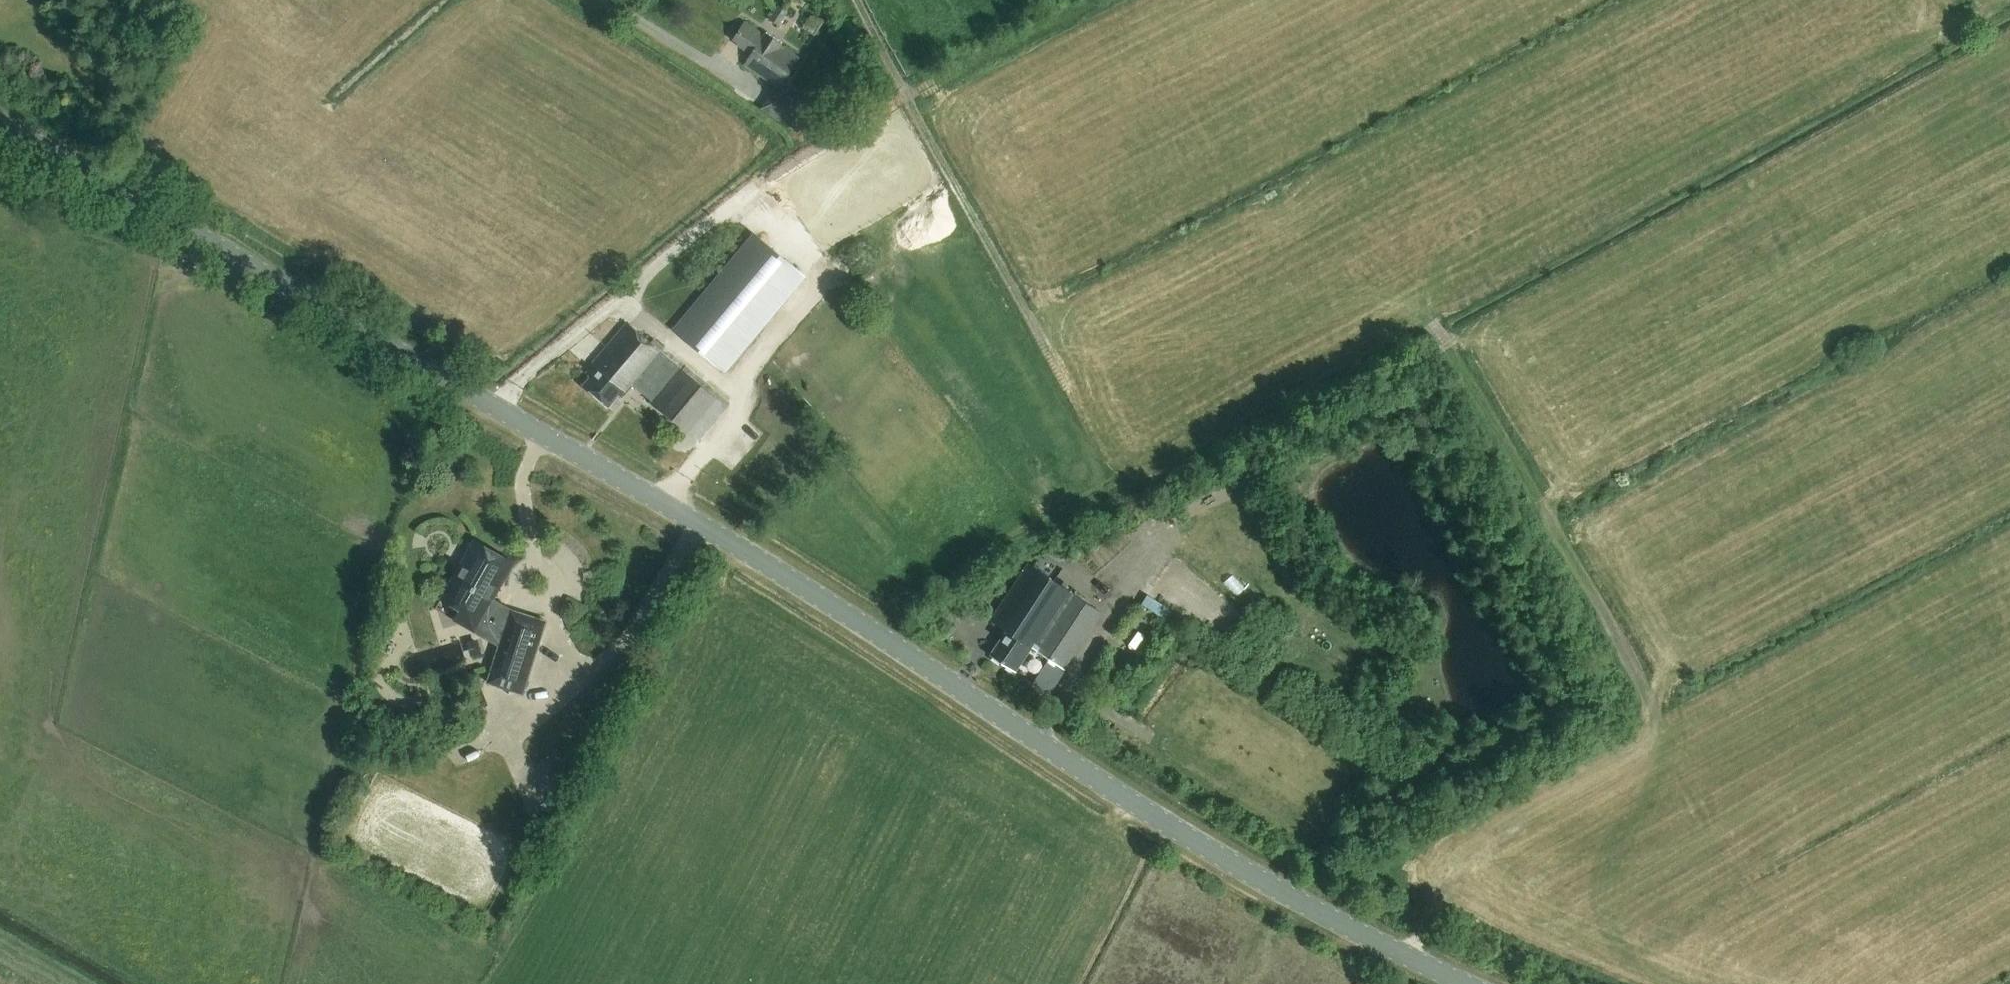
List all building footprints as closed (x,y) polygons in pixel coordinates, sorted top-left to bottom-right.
[(786,10),(775,4),(766,17),(777,24),(786,10)] [(764,33),(744,20),(732,40),(754,53),(745,67),(780,89),(800,57),(781,45),(783,42),(765,31),(764,33)] [(799,129),(818,101),(800,89),(781,117),(799,129)] [(723,371),(804,277),(754,234),(673,329),(723,371)] [(698,441),(727,406),(628,324),(586,374),(590,377),(583,385),(609,406),(619,394),(622,397),(632,385),(698,441)] [(522,694),(546,621),(512,611),(488,597),(506,564),(470,543),(439,598),(457,608),(451,619),(496,645),(484,681),(522,694)] [(1064,668),(1101,612),(1029,564),(992,620),(1007,630),(991,654),(1016,671),(1032,647),(1064,668)]
